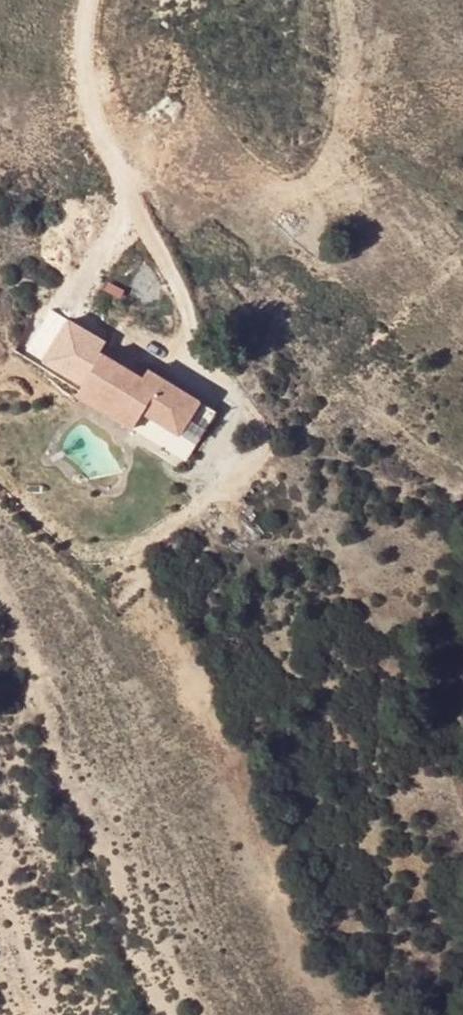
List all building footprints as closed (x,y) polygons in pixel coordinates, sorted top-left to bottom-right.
[(67,396),(187,456),(214,402),(55,323),(36,361),(75,380),(67,396)]
